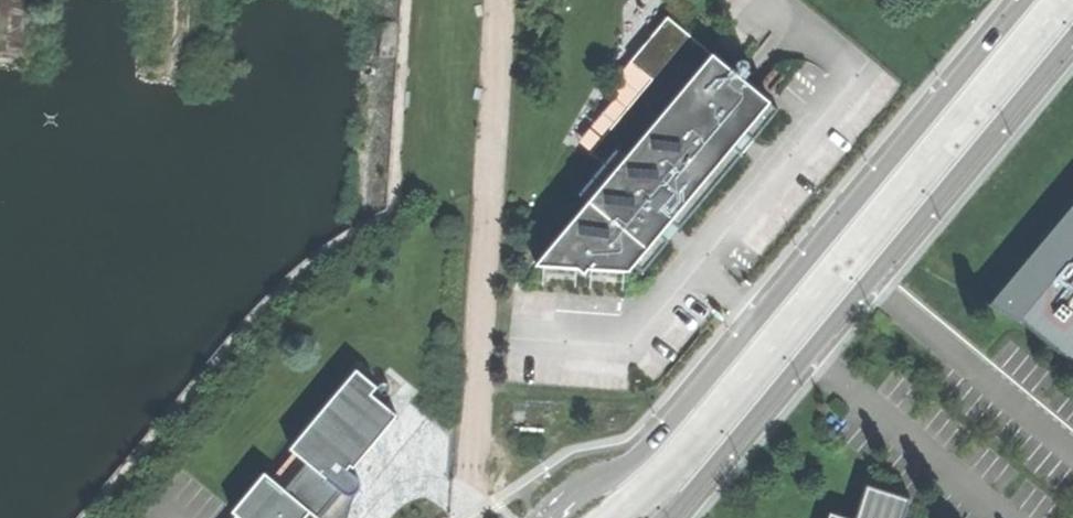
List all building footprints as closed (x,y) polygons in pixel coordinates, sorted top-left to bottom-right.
[(623,8),(650,30),(670,5),(664,0),(630,0),(623,8)] [(545,255),(610,259),(617,251),(643,272),(669,242),(659,233),(669,221),(680,229),(706,197),(728,170),(740,157),(743,153),(720,134),(731,121),(754,140),(779,110),(770,103),(771,102),(711,52),(668,18),(631,62),(651,79),(590,153),(604,165),(580,195),(590,203),(545,255)] [(1072,211),(1049,243),(1038,263),(1032,259),(995,303),(1008,314),(1011,311),(1021,319),(1024,317),(1072,359),(1072,210),(1072,211)] [(235,517),(322,517),(329,510),(335,515),(339,510),(341,506),(336,502),(343,493),(347,495),(350,495),(353,495),(356,494),(359,491),(361,487),(361,484),(360,481),(358,478),(348,469),(351,466),(354,468),(398,415),(372,394),(378,387),(357,370),(291,449),(307,462),(285,489),(270,477),(237,516),(235,517)] [(911,499),(868,485),(857,517),(905,517),(911,499)] [(356,494),(353,495),(350,495),(347,495),(343,493),(336,502),(341,506),(339,510),(335,515),(329,510),(322,517),(348,517),(349,513),(351,506),(353,500),(356,494)]
